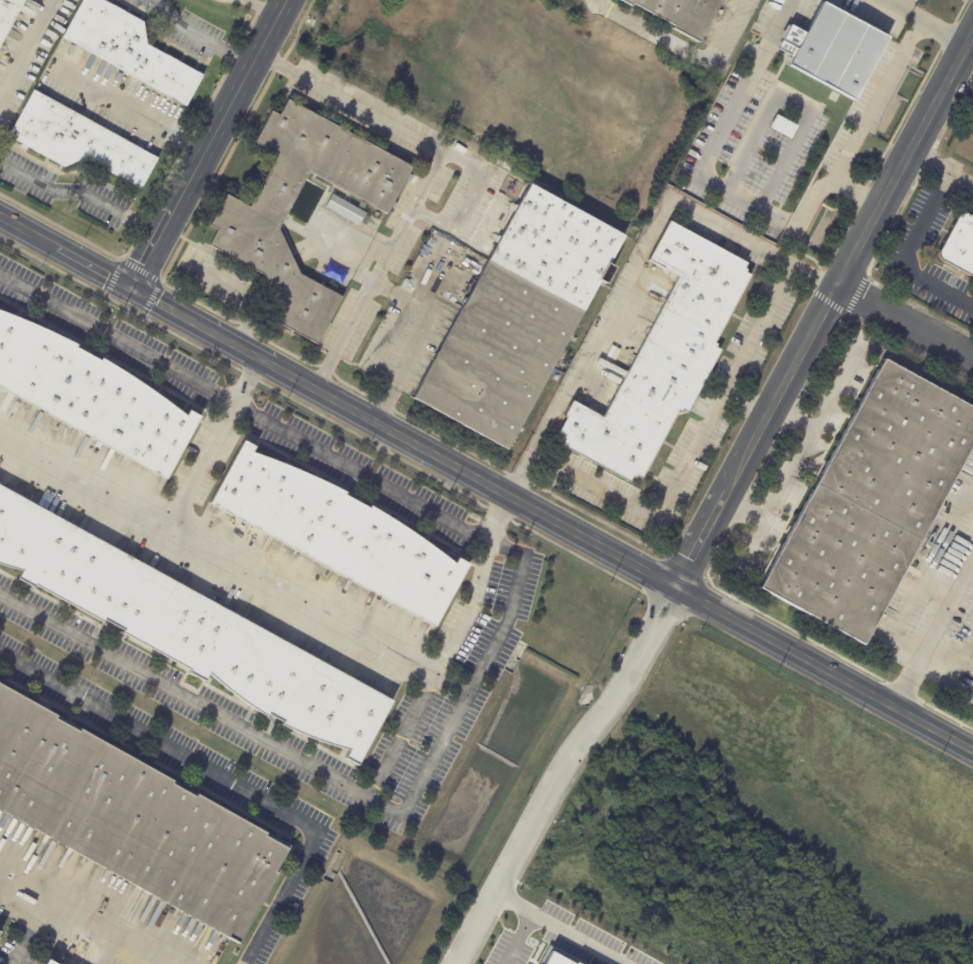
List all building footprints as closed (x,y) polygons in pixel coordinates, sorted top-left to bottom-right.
[(28,0),(0,0),(0,52),(28,0)] [(208,76),(152,47),(149,22),(108,0),(89,0),(65,42),(191,109),(208,76)] [(723,0),(622,0),(700,42),(723,0)] [(771,72),(808,0),(836,0),(838,1),(869,18),(894,29),(851,117),(771,72)] [(11,140),(37,89),(160,159),(140,201),(95,172),(61,173),(11,140)] [(320,346),(346,298),(303,276),(284,229),(315,172),(388,212),(415,167),(292,98),(286,114),(273,111),(258,142),(278,153),(253,204),(230,193),(213,224),(216,248),(267,273),(275,318),(320,346)] [(419,174),(414,185),(410,183),(415,172),(419,174)] [(413,398),(509,452),(627,235),(531,184),(413,398)] [(365,211),(330,194),(324,208),(358,224),(365,211)] [(970,215),(958,215),(936,257),(972,276),(972,217),(970,215)] [(671,223),(651,262),(677,276),(607,416),(576,399),(556,438),(641,483),(680,413),(694,410),(725,357),(722,340),(759,268),(671,223)] [(657,286),(662,278),(670,282),(665,291),(657,286)] [(202,418),(171,404),(127,374),(56,335),(0,307),(0,387),(166,480),(202,418)] [(759,591),(862,647),(972,445),(972,407),(885,360),(759,591)] [(622,369),(609,392),(600,387),(608,373),(611,374),(616,366),(622,369)] [(433,630),(211,507),(244,441),(359,504),(469,568),(433,630)] [(0,484),(0,571),(354,767),(394,702),(0,484)] [(290,849),(0,688),(0,810),(233,942),(290,849)] [(964,705),(972,688),(972,710),(964,705)] [(553,946),(585,963),(543,963),(553,946)]
